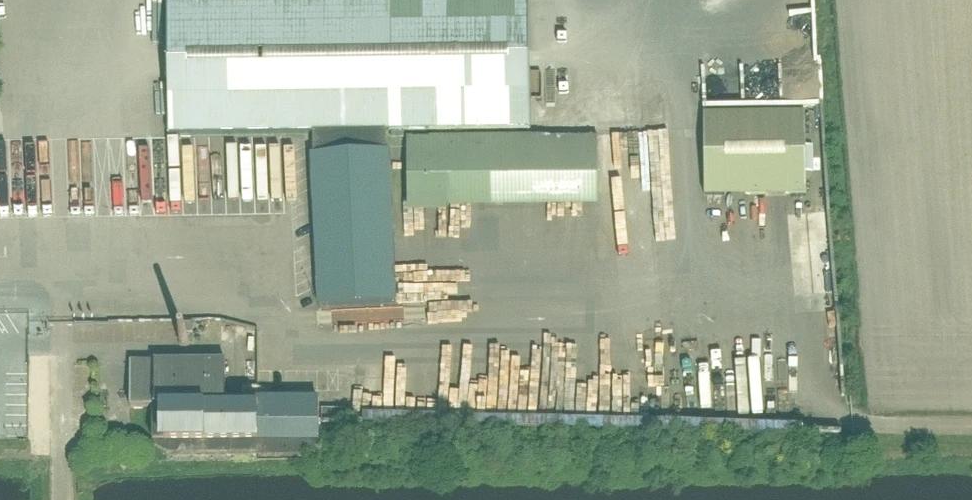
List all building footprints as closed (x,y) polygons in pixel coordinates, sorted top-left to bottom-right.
[(385,133),(530,131),(528,0),(167,0),(169,136),(314,134),(314,155),(312,155),(319,307),(395,303),(388,151),(385,151),(385,133)] [(705,198),(806,197),(805,115),(704,116),(705,198)] [(407,138),(408,200),(599,197),(598,135),(407,138)] [(179,324),(179,334),(194,334),(194,324),(179,324)] [(194,343),(194,342),(194,341),(193,341),(193,340),(193,339),(192,338),(192,337),(191,337),(190,336),(189,336),(188,336),(188,335),(187,335),(186,335),(185,335),(185,336),(184,336),(183,336),(182,337),(181,337),(181,338),(180,339),(180,340),(180,341),(179,341),(179,342),(179,343),(179,344),(180,344),(180,345),(180,346),(181,347),(181,348),(182,348),(183,349),(184,349),(185,349),(185,350),(186,350),(187,350),(188,350),(188,349),(189,349),(190,349),(191,348),(192,348),(192,347),(193,346),(193,345),(193,344),(194,344),(194,343)] [(153,444),(166,454),(319,453),(319,402),(261,402),(226,402),(225,362),(130,362),(130,409),(154,409),(153,444)] [(322,410),(322,421),(347,421),(347,410),(322,410)]
